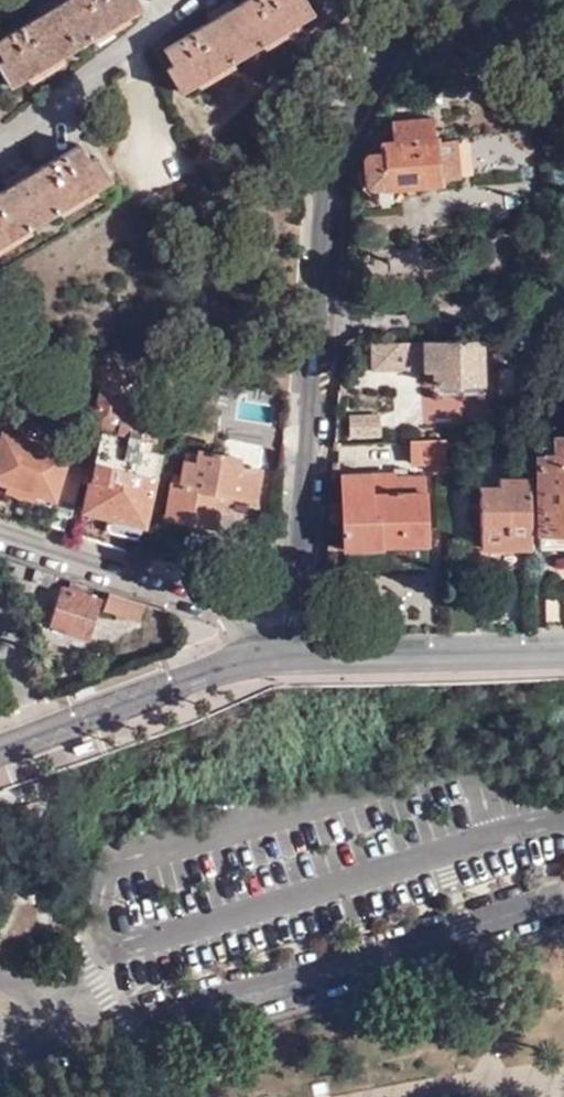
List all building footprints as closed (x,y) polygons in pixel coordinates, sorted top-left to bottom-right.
[(66,1),(65,0),(54,0),(37,10),(41,17),(0,41),(0,57),(3,61),(0,63),(0,69),(10,87),(143,6),(139,0),(68,0),(66,1)] [(236,8),(231,1),(206,17),(210,23),(163,51),(172,67),(165,71),(179,93),(312,14),(304,0),(249,0),(236,8)] [(364,155),(368,198),(378,206),(390,205),(400,189),(443,185),(443,183),(439,140),(435,140),(433,117),(391,121),(392,140),(381,141),(382,153),(364,155)] [(440,144),(443,183),(462,181),(458,142),(440,144)] [(79,146),(32,174),(28,168),(4,182),(7,188),(0,192),(0,242),(109,178),(96,157),(87,161),(79,146)] [(362,370),(421,369),(432,369),(432,379),(432,383),(482,383),(481,338),(428,339),(429,367),(362,368),(362,370)] [(362,368),(429,367),(428,339),(363,340),(362,340),(362,368)] [(421,379),(432,379),(432,369),(421,369),(421,379)] [(77,535),(133,554),(161,453),(147,448),(151,435),(155,435),(162,406),(124,395),(126,390),(106,384),(95,420),(107,424),(94,468),(68,461),(50,526),(65,531),(79,482),(90,484),(77,535)] [(350,435),(378,435),(378,413),(350,414),(350,435)] [(68,461),(75,435),(60,431),(54,448),(2,432),(0,438),(0,510),(50,526),(68,461)] [(554,436),(554,443),(537,443),(539,545),(563,544),(563,436),(554,436)] [(444,437),(409,439),(410,466),(432,467),(433,476),(445,476),(444,437)] [(154,517),(143,558),(168,565),(177,523),(213,533),(223,498),(253,506),(263,466),(240,459),(238,465),(202,455),(198,468),(187,465),(182,486),(172,485),(164,519),(154,517)] [(339,549),(381,548),(380,545),(423,544),(421,476),(395,477),(396,470),(338,471),(338,500),(339,522),(339,549)] [(477,485),(478,524),(474,523),(474,547),(528,546),(528,491),(527,475),(496,476),(496,484),(477,485)] [(339,522),(338,500),(330,500),(329,521),(339,522)] [(90,638),(102,600),(64,588),(52,625),(90,638)] [(137,619),(142,603),(112,593),(107,609),(137,619)] [(545,627),(563,627),(563,600),(563,595),(544,596),(545,627)]
